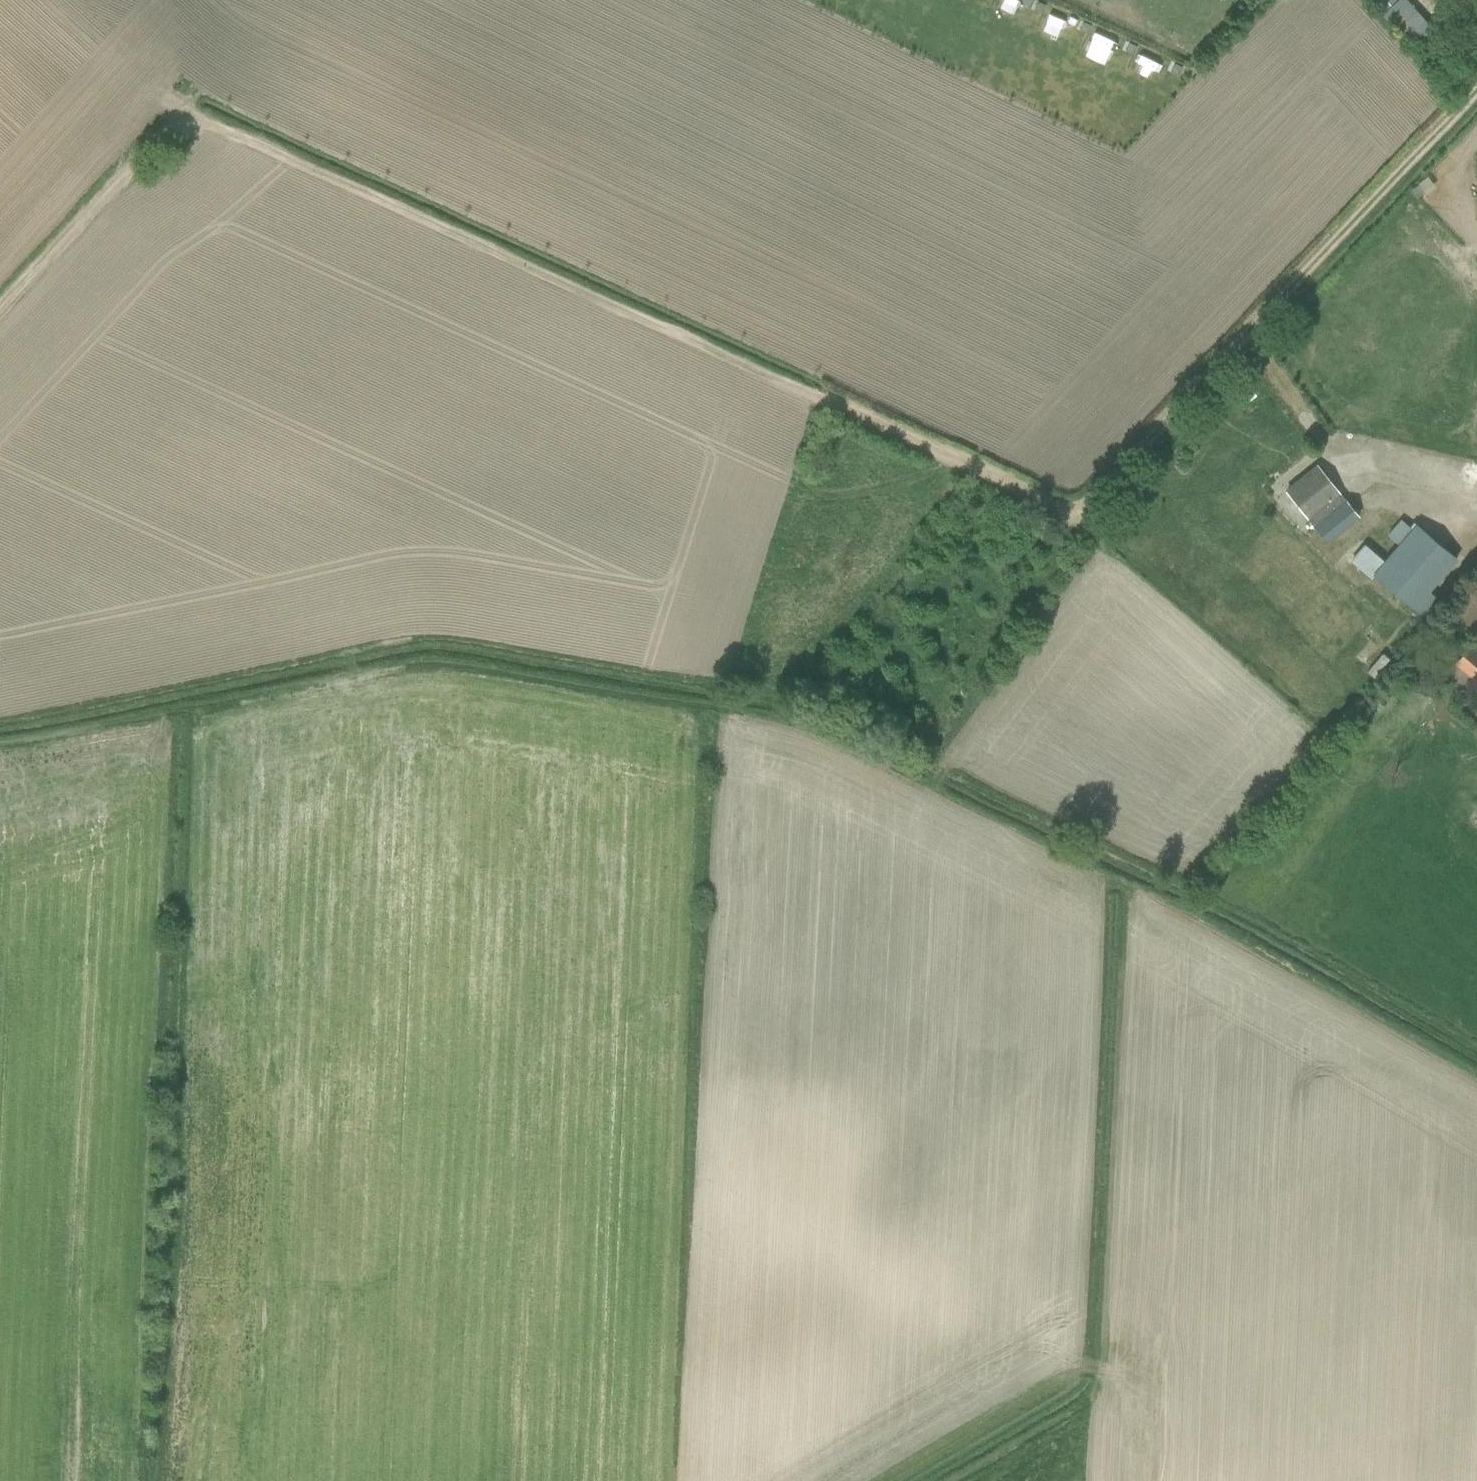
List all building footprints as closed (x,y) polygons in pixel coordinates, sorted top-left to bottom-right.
[(1381,15),(1395,30),(1398,27),(1414,45),(1433,29),(1416,11),(1408,1),(1403,5),(1399,0),(1398,0),(1381,15)] [(1286,492),(1326,542),(1358,516),(1346,502),(1345,503),(1337,494),(1338,493),(1317,467),(1286,492)] [(1401,520),(1387,535),(1399,545),(1413,529),(1401,520)] [(1412,609),(1424,619),(1439,601),(1428,592),(1456,559),(1416,525),(1413,529),(1399,545),(1384,562),(1364,546),(1351,561),(1371,578),(1373,575),(1412,609)] [(1378,646),(1367,659),(1382,672),(1393,660),(1378,646)] [(1470,646),(1454,666),(1476,685),(1476,651),(1470,646)]
